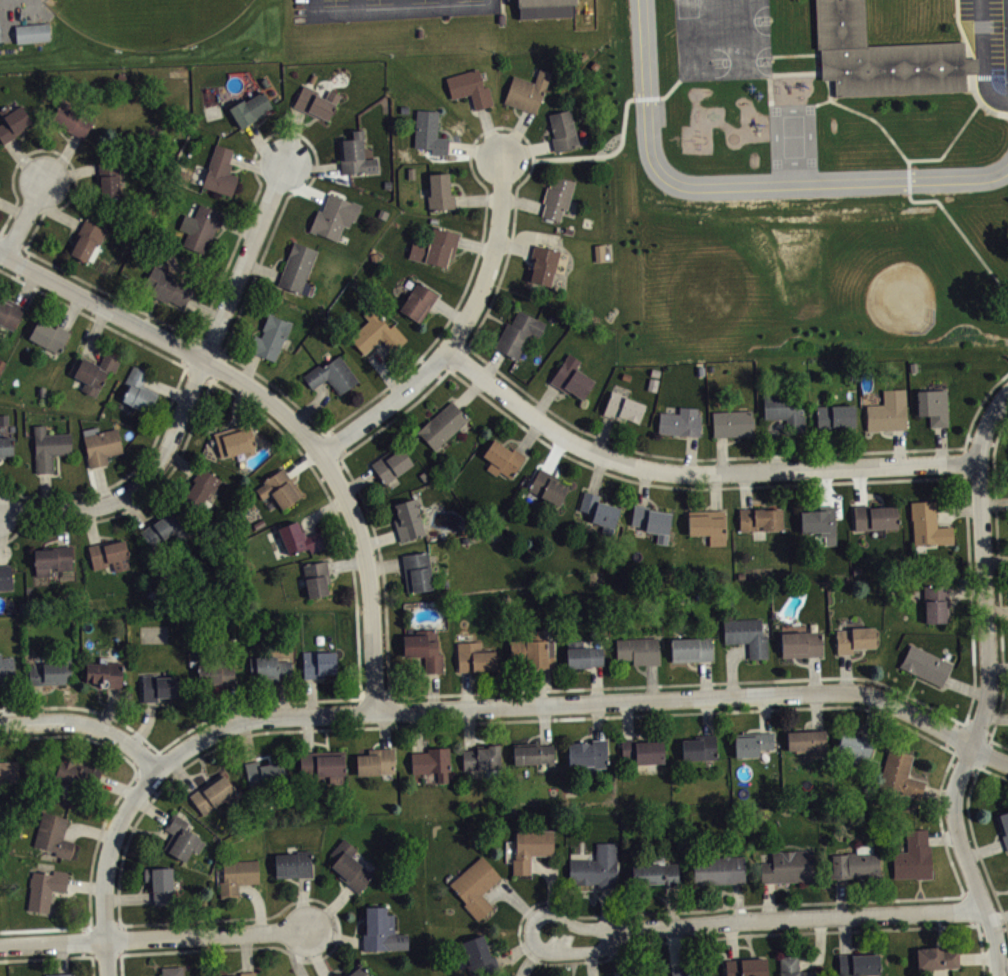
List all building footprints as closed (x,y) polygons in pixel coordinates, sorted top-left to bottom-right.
[(520,17),(519,0),(575,0),(575,15),(520,17)] [(816,48),(815,0),(866,0),(868,45),(965,41),(967,90),(836,95),(836,79),(823,79),(822,53),(822,48),(816,48)] [(19,49),(53,47),(52,29),(18,31),(19,49)] [(445,78),(452,99),(470,94),(475,110),(493,105),(487,86),(484,87),(478,68),(445,78)] [(513,75),(503,103),(537,115),(552,73),(539,68),(534,82),(513,75)] [(304,84),(293,106),(319,118),(320,117),(326,120),(340,94),(329,89),(324,98),(316,94),(317,91),(304,84)] [(228,108),(241,128),(268,112),(266,110),(272,107),(264,94),(262,95),(260,92),(244,101),(243,99),(228,108)] [(60,103),(51,121),(83,139),(95,117),(77,109),(75,112),(60,103)] [(3,143),(23,129),(23,127),(31,121),(21,104),(12,111),(8,105),(0,110),(0,113),(4,121),(0,123),(0,139),(3,143)] [(550,125),(553,137),(551,138),(555,152),(580,146),(569,109),(546,114),(550,125)] [(416,110),(414,147),(431,148),(431,153),(448,154),(449,138),(437,137),(438,111),(416,110)] [(338,140),(341,174),(377,171),(375,158),(364,158),(363,147),(362,146),(361,141),(362,140),(362,138),(363,137),(363,132),(362,131),(362,129),(352,130),(352,138),(338,140)] [(201,186),(231,196),(238,176),(229,173),(232,165),(228,164),(232,149),(215,144),(201,186)] [(119,197),(101,199),(98,161),(116,159),(119,197)] [(428,174),(429,196),(427,196),(428,211),(441,211),(441,209),(450,209),(450,208),(456,208),(454,193),(450,193),(448,173),(428,174)] [(541,216),(544,203),(542,202),(546,186),(549,187),(553,175),(574,181),(567,209),(563,209),(560,221),(541,216)] [(321,211),(329,193),(350,202),(351,201),(360,205),(354,221),(351,220),(348,227),(343,225),(337,241),(306,230),(315,208),(321,211)] [(198,204),(181,245),(209,256),(225,214),(198,204)] [(84,219),(106,231),(98,245),(95,243),(85,262),(69,254),(80,233),(78,232),(84,219)] [(412,240),(408,258),(426,263),(426,262),(445,267),(448,256),(452,258),(460,234),(432,226),(426,244),(412,240)] [(293,241),(277,284),(307,295),(311,284),(305,281),(316,250),(293,241)] [(530,260),(534,245),(559,251),(554,271),(552,271),(548,286),(529,281),(534,260),(530,260)] [(154,266),(143,286),(151,290),(150,294),(167,303),(169,299),(183,308),(193,285),(154,266)] [(398,309),(419,322),(436,294),(416,281),(398,309)] [(13,331),(24,308),(4,297),(3,300),(0,299),(0,324),(13,331)] [(364,355),(348,337),(368,320),(362,314),(371,308),(379,316),(378,316),(381,321),(382,319),(390,328),(393,324),(406,340),(394,352),(380,339),(364,355)] [(493,348),(506,322),(510,324),(518,309),(545,323),(538,337),(531,333),(516,360),(493,348)] [(254,334),(260,337),(263,330),(261,330),(268,312),(293,323),(286,339),(284,338),(275,361),(247,350),(254,334)] [(27,338),(58,354),(70,332),(57,325),(55,328),(38,319),(27,338)] [(82,357),(81,360),(76,358),(69,373),(85,383),(82,389),(94,396),(109,370),(113,372),(121,358),(106,351),(99,365),(82,357)] [(549,382),(569,353),(582,361),(577,369),(594,381),(582,400),(570,392),(568,395),(549,382)] [(302,376),(312,389),(326,378),(339,396),(358,380),(339,355),(323,367),(319,363),(302,376)] [(133,365),(124,382),(129,385),(121,401),(147,414),(158,393),(142,385),(148,372),(133,365)] [(866,405),(867,430),(906,428),(904,388),(882,389),(882,405),(866,405)] [(611,390),(602,414),(625,423),(626,419),(637,423),(644,404),(611,390)] [(916,391),(916,414),(929,415),(929,427),(947,426),(946,390),(916,391)] [(764,419),(786,419),(786,432),(804,431),(804,415),(799,415),(798,392),(763,393),(764,419)] [(416,432),(418,435),(419,434),(434,450),(469,419),(451,400),(416,432)] [(816,405),(853,405),(854,431),(817,431),(816,405)] [(659,412),(657,433),(699,436),(701,416),(696,415),(697,407),(678,406),(678,414),(659,412)] [(711,412),(713,438),(752,435),(751,409),(711,412)] [(215,439),(221,457),(243,452),(244,456),(256,452),(254,448),(256,446),(249,423),(213,433),(215,439)] [(32,425),(36,473),(52,471),(52,455),(71,454),(70,433),(47,434),(45,425),(32,425)] [(83,435),(90,468),(108,463),(106,455),(122,452),(117,428),(83,435)] [(6,457),(0,457),(0,437),(11,436),(12,455),(6,455),(6,457)] [(482,456),(494,439),(511,451),(514,448),(525,456),(517,467),(519,469),(510,478),(499,471),(496,476),(485,469),(490,461),(482,456)] [(370,463),(385,484),(412,463),(401,446),(390,455),(388,451),(370,463)] [(193,478),(195,480),(184,496),(200,504),(210,490),(214,492),(222,479),(200,466),(193,478)] [(255,489),(262,499),(270,494),(281,509),(301,494),(283,467),(268,477),(267,476),(264,478),(265,479),(262,481),(263,483),(255,489)] [(539,467),(528,490),(558,506),(568,486),(557,481),(559,477),(539,467)] [(584,491),(578,509),(592,514),(590,521),(602,525),(600,533),(613,536),(614,529),(614,526),(619,507),(598,500),(600,495),(584,491)] [(398,518),(393,519),(401,542),(425,534),(413,498),(394,504),(398,518)] [(909,502),(910,520),(912,520),(914,544),(952,542),(952,526),(936,527),(935,501),(909,502)] [(633,504),(630,524),(644,527),(644,530),(657,533),(656,542),(666,544),(670,513),(648,510),(648,507),(633,504)] [(800,511),(801,531),(819,531),(820,545),(837,545),(835,505),(818,506),(818,510),(800,511)] [(853,506),(854,529),(898,528),(896,506),(868,507),(867,505),(853,506)] [(738,509),(740,531),(782,529),(781,509),(763,510),(763,508),(752,509),(752,508),(738,509)] [(140,531),(151,547),(170,534),(176,541),(191,531),(175,509),(140,531)] [(687,511),(688,535),(708,535),(709,545),(725,545),(724,516),(724,515),(723,510),(687,511)] [(298,520),(277,528),(289,554),(305,548),(305,549),(308,548),(310,552),(325,547),(318,531),(303,537),(298,520)] [(87,545),(93,569),(108,566),(108,562),(111,562),(114,571),(131,567),(124,539),(106,544),(105,541),(87,545)] [(34,550),(35,576),(58,575),(58,569),(72,569),(71,545),(42,546),(42,549),(34,550)] [(402,555),(406,592),(433,588),(428,551),(402,555)] [(302,565),(308,597),(327,594),(326,583),(330,582),(326,560),(302,565)] [(12,589),(11,564),(0,565),(0,590),(12,589)] [(924,622),(945,622),(945,618),(948,619),(947,584),(923,584),(924,622)] [(723,619),(724,643),(748,642),(749,658),(767,658),(766,634),(761,634),(760,617),(723,619)] [(781,657),(820,655),(820,631),(816,631),(816,623),(809,623),(810,631),(780,632),(781,657)] [(836,630),(836,654),(852,653),(852,649),(854,648),(874,648),(873,626),(850,627),(850,629),(836,630)] [(436,629),(415,630),(416,634),(403,635),(404,657),(425,656),(425,673),(442,672),(441,652),(437,652),(436,629)] [(509,640),(510,661),(525,661),(525,668),(554,668),(552,638),(547,638),(547,630),(531,631),(531,639),(509,640)] [(615,639),(616,660),(632,659),(632,665),(658,663),(657,637),(615,639)] [(670,638),(671,662),(711,660),(711,637),(670,638)] [(456,642),(459,672),(496,670),(495,651),(488,651),(488,649),(481,649),(481,641),(456,642)] [(567,641),(567,669),(572,669),(573,667),(582,668),(584,667),(603,665),(602,647),(590,647),(589,646),(583,646),(583,641),(567,641)] [(910,643),(899,666),(940,687),(951,663),(910,643)] [(302,651),(304,678),(325,677),(325,674),(337,673),(336,651),(316,652),(316,651),(302,651)] [(14,677),(13,658),(2,658),(1,653),(0,653),(0,678),(14,677)] [(28,663),(29,684),(72,683),(71,654),(60,655),(61,662),(43,663),(43,667),(35,667),(34,663),(28,663)] [(249,657),(250,679),(261,677),(262,682),(292,679),(290,660),(277,661),(277,655),(249,657)] [(86,662),(85,682),(97,682),(99,684),(100,686),(103,687),(106,687),(121,687),(122,670),(124,670),(124,662),(107,661),(106,663),(86,662)] [(197,664),(199,684),(207,683),(208,688),(234,685),(233,662),(197,664)] [(141,675),(143,702),(157,701),(157,697),(179,696),(178,676),(157,677),(156,674),(141,675)] [(787,750),(787,731),(823,729),(825,751),(811,752),(812,759),(803,759),(802,752),(794,753),(794,749),(787,750)] [(735,756),(734,734),(772,732),(773,748),(757,749),(758,755),(735,756)] [(841,732),(835,751),(850,756),(849,761),(866,765),(873,741),(841,732)] [(681,740),(682,759),(716,758),(715,734),(694,735),(694,739),(681,740)] [(568,744),(568,766),(594,765),(594,768),(607,767),(605,739),(591,739),(591,743),(589,743),(589,741),(571,742),(571,745),(568,744)] [(620,739),(621,759),(634,759),(634,763),(663,761),(662,740),(639,741),(639,739),(620,739)] [(512,743),(513,764),(547,762),(548,766),(555,766),(554,742),(512,743)] [(462,750),(463,769),(500,768),(500,744),(488,745),(488,748),(475,748),(475,750),(462,750)] [(355,754),(367,754),(367,748),(395,747),(395,749),(393,749),(394,772),(379,773),(356,775),(355,754)] [(410,752),(411,774),(436,772),(437,783),(448,782),(447,771),(450,771),(448,747),(427,748),(427,752),(410,752)] [(911,755),(907,775),(924,781),(919,799),(879,787),(888,749),(911,755)] [(342,750),(342,785),(329,786),(328,776),(301,776),(300,751),(342,750)] [(62,754),(54,779),(95,793),(102,770),(86,764),(85,766),(76,763),(77,760),(62,754)] [(19,784),(17,760),(0,761),(0,785),(19,784)] [(243,763),(249,787),(286,780),(282,761),(259,765),(258,760),(243,763)] [(188,795),(203,815),(235,791),(222,772),(188,795)] [(42,811),(33,845),(55,852),(54,855),(69,859),(74,842),(62,839),(68,818),(42,811)] [(1006,851),(1007,850),(1007,811),(994,815),(1006,851)] [(172,833),(164,829),(174,813),(188,821),(185,828),(200,837),(199,839),(205,842),(198,855),(191,851),(185,861),(163,848),(172,833)] [(892,851),(893,877),(930,877),(929,844),(927,844),(926,828),(905,828),(906,851),(892,851)] [(515,830),(516,853),(514,853),(515,859),(511,859),(512,874),(531,874),(531,855),(552,855),(553,830),(515,830)] [(329,853),(343,837),(357,849),(350,856),(372,874),(357,893),(338,877),(340,874),(330,866),(337,859),(329,853)] [(569,859),(569,882),(597,883),(598,888),(616,887),(615,842),(595,842),(595,859),(569,859)] [(829,878),(879,875),(878,851),(872,852),(872,844),(855,844),(855,851),(846,851),(846,853),(831,854),(832,872),(829,872),(829,878)] [(760,882),(812,881),(811,849),(772,850),(772,860),(760,861),(760,882)] [(274,854),(275,879),(310,877),(310,850),(296,850),(296,853),(274,854)] [(693,885),(746,882),(745,855),(730,856),(728,854),(725,855),(723,856),(692,857),(693,885)] [(448,883),(466,903),(463,905),(476,920),(492,907),(481,895),(501,877),(481,855),(448,883)] [(219,881),(220,898),(239,897),(238,884),(258,884),(257,859),(223,860),(223,881),(219,881)] [(631,866),(631,885),(663,882),(663,887),(678,886),(676,863),(631,866)] [(143,868),(144,881),(151,881),(151,891),(153,891),(153,904),(173,904),(172,868),(143,868)] [(32,871),(31,877),(30,877),(29,886),(30,886),(27,910),(49,913),(51,890),(65,892),(68,871),(52,869),(52,874),(32,871)] [(363,950),(362,934),(366,934),(365,907),(386,906),(386,914),(393,914),(394,933),(407,933),(407,949),(363,950)] [(461,942),(464,951),(454,955),(460,969),(467,967),(471,975),(486,975),(499,971),(496,965),(498,964),(494,954),(490,956),(482,934),(461,942)] [(916,948),(916,969),(959,967),(958,950),(942,951),(942,946),(916,948)] [(837,954),(839,975),(878,974),(878,952),(837,954)] [(780,972),(779,972),(779,975),(819,975),(818,970),(798,970),(797,955),(779,955),(780,972)] [(726,975),(767,975),(765,957),(725,960),(726,975)] [(358,963),(342,975),(369,975),(358,963)] [(671,975),(707,975),(705,963),(670,967),(671,975)] [(161,975),(184,975),(184,966),(161,967),(161,975)]
